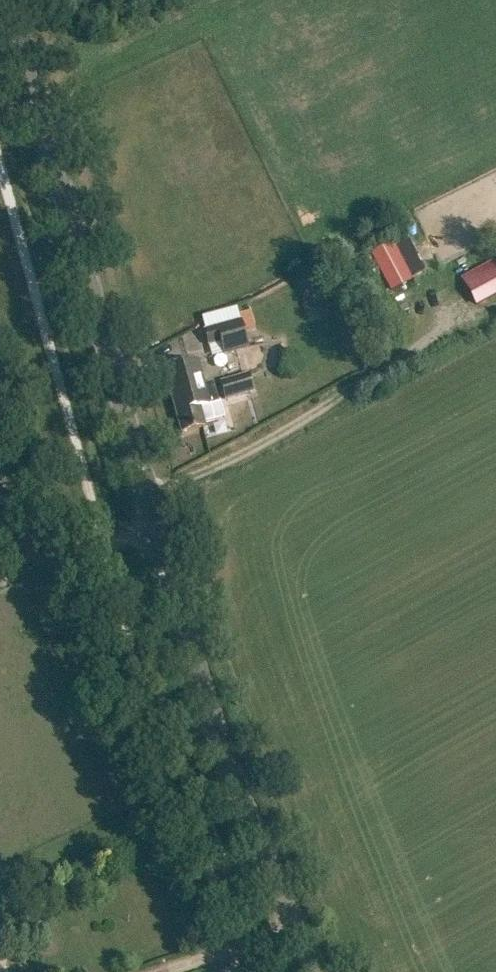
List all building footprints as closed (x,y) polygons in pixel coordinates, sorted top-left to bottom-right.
[(420,235),(405,239),(409,250),(423,245),(420,235)] [(370,252),(390,290),(412,279),(392,241),(370,252)] [(463,279),(476,305),(495,294),(495,261),(463,279)] [(249,329),(262,327),(259,306),(246,308),(249,329)] [(240,322),(205,332),(208,345),(220,342),(224,355),(248,348),(240,322)] [(164,371),(182,433),(205,427),(204,424),(224,418),(219,402),(218,402),(213,383),(204,385),(198,362),(164,371)] [(249,370),(219,379),(224,398),(255,390),(249,370)]
